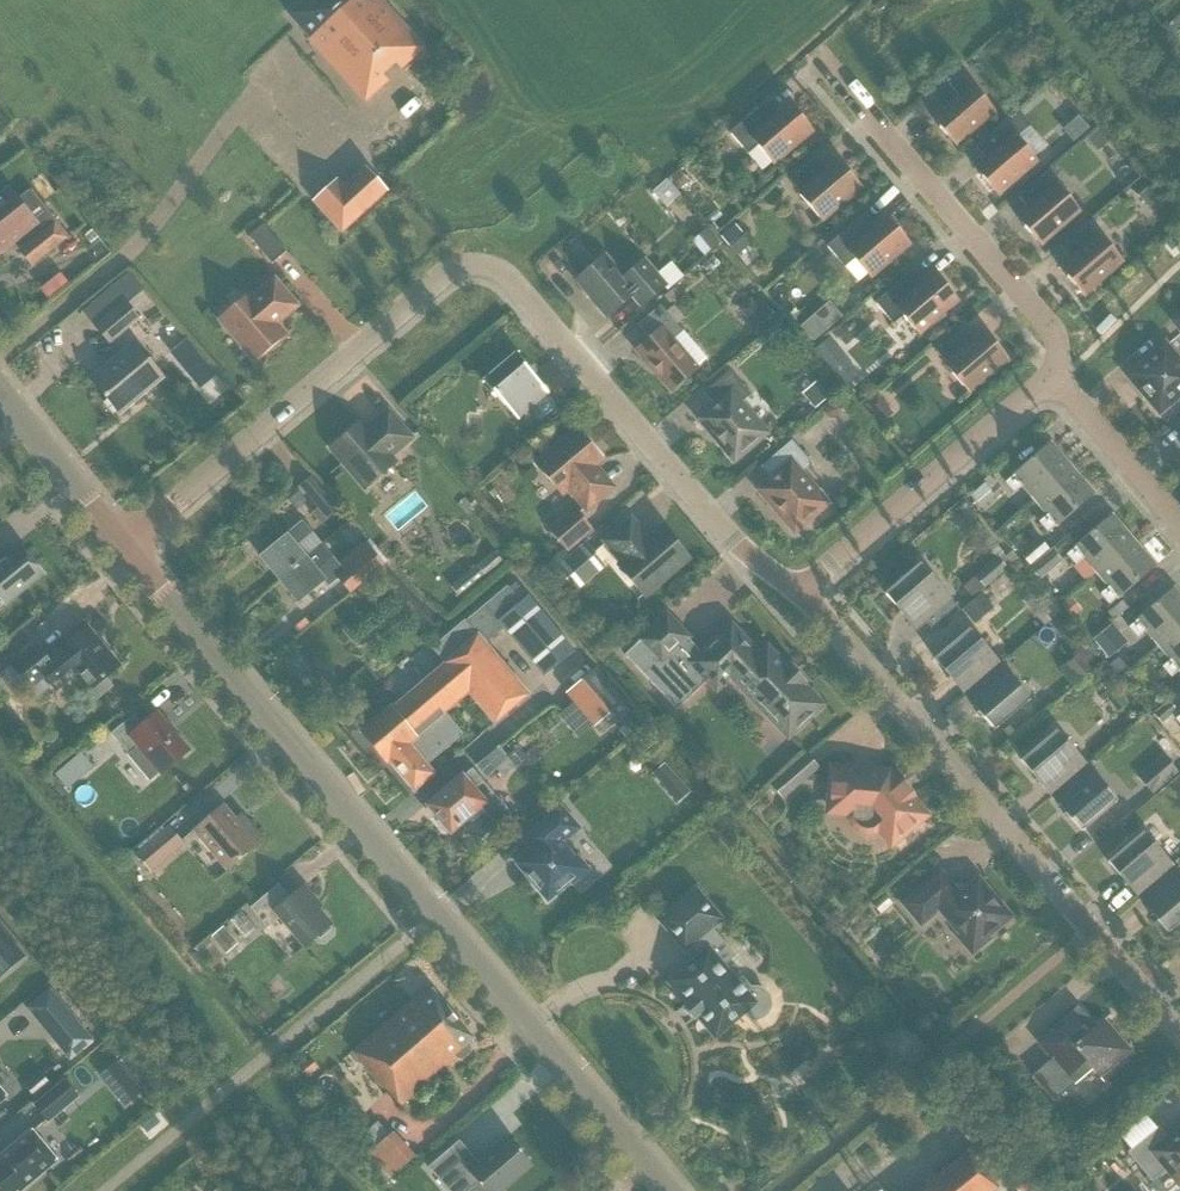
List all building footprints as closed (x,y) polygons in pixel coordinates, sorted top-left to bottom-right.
[(290,15),(295,20),(311,38),(310,40),(366,102),(389,81),(382,73),(396,61),(402,68),(425,47),(382,0),(306,0),(290,15)] [(947,137),(948,136),(956,145),(995,111),(972,84),(970,86),(960,74),(933,97),(943,109),(933,118),(940,127),(939,127),(947,137)] [(813,130),(805,121),(806,120),(798,111),(797,112),(790,103),(779,112),(768,100),(730,134),(748,155),(758,146),(773,164),(813,130)] [(982,177),(990,187),(990,186),(998,195),(1037,161),(1015,135),(1017,133),(1006,120),(975,146),(986,158),(975,168),(982,177)] [(1088,139),(1099,152),(1111,142),(1100,129),(1088,139)] [(822,220),(861,186),(854,178),(854,177),(846,168),(845,168),(838,160),(827,169),(817,157),(790,180),(800,192),(799,194),(822,220)] [(344,185),(337,177),(312,200),(341,233),(388,190),(366,165),(344,185)] [(1080,211),(1057,184),(1055,185),(1045,173),(1018,196),(1028,208),(1017,218),(1025,226),(1024,227),(1032,236),(1033,236),(1041,245),(1080,211)] [(1132,190),(1144,203),(1154,194),(1142,180),(1132,190)] [(0,220),(0,255),(19,240),(25,247),(21,251),(33,266),(68,238),(48,213),(37,222),(9,188),(0,196),(0,218),(1,219),(0,220)] [(827,247),(845,268),(855,260),(870,277),(910,243),(902,235),(903,234),(895,225),(894,225),(887,216),(876,226),(866,214),(827,247)] [(719,233),(728,245),(743,234),(733,222),(719,233)] [(1067,277),(1075,286),(1076,286),(1083,295),(1123,261),(1099,234),(1098,235),(1087,223),(1061,246),(1071,258),(1060,267),(1068,276),(1067,277)] [(264,225),(250,237),(273,264),(287,252),(264,225)] [(704,251),(714,244),(702,227),(692,233),(704,251)] [(610,316),(633,296),(643,307),(666,286),(644,260),(623,279),(604,257),(578,279),(610,316)] [(958,300),(951,291),(944,281),(943,282),(935,273),(924,282),(914,270),(875,303),(894,325),(904,316),(919,334),(958,300)] [(251,296),(223,320),(255,357),(283,333),(275,324),(296,306),(275,282),(254,300),(251,296)] [(739,307),(758,325),(775,308),(755,290),(739,307)] [(126,303),(97,328),(110,343),(139,319),(126,303)] [(650,339),(638,349),(673,390),(697,370),(696,368),(706,359),(683,332),(684,332),(661,305),(638,325),(650,339)] [(1169,321),(1179,333),(1179,311),(1169,321)] [(968,392),(1008,358),(1000,349),(1001,348),(993,339),(992,340),(985,331),(974,340),(964,328),(937,351),(947,363),(945,365),(968,392)] [(815,348),(837,375),(851,364),(829,337),(815,348)] [(135,344),(92,380),(120,413),(163,377),(135,344)] [(1149,399),(1148,401),(1160,415),(1177,401),(1176,399),(1179,395),(1179,362),(1165,345),(1129,376),(1149,399)] [(485,383),(519,420),(550,394),(516,354),(485,383)] [(716,406),(699,421),(710,435),(712,433),(735,459),(766,433),(741,404),(751,395),(731,371),(705,393),(716,406)] [(802,392),(816,408),(829,396),(815,381),(802,392)] [(885,393),(872,399),(879,415),(892,409),(885,393)] [(368,432),(360,423),(332,447),(364,485),(392,460),(389,456),(410,438),(389,414),(368,432)] [(541,462),(536,467),(560,495),(565,491),(569,487),(587,508),(612,488),(594,467),(602,459),(578,431),(541,462)] [(801,474),(813,464),(792,440),(762,467),(773,480),(759,492),(771,506),(773,504),(795,530),(826,504),(801,474)] [(1073,469),(1051,444),(1014,475),(1015,475),(1006,483),(1015,493),(1024,486),(1036,500),(1073,469)] [(1057,526),(1094,494),(1073,469),(1036,500),(1048,515),(1039,522),(1048,533),(1057,525),(1057,526)] [(300,486),(318,508),(329,499),(311,476),(300,486)] [(1002,488),(993,477),(971,496),(980,506),(1002,488)] [(548,527),(567,551),(593,529),(574,506),(548,527)] [(1134,541),(1112,516),(1076,547),(1067,555),(1076,565),(1085,558),(1097,572),(1134,541)] [(685,560),(661,532),(650,542),(631,521),(607,541),(625,562),(624,564),(648,592),(685,560)] [(287,535),(260,557),(279,580),(306,558),(321,545),(302,522),(287,535)] [(368,535),(379,547),(391,536),(381,523),(368,535)] [(1119,598),(1155,566),(1134,541),(1097,572),(1109,587),(1101,594),(1110,605),(1118,598),(1119,598)] [(338,577),(350,592),(384,564),(370,546),(342,569),(336,574),(338,577)] [(22,547),(0,565),(0,596),(6,603),(43,573),(22,547)] [(974,574),(984,587),(1007,567),(997,555),(974,574)] [(306,558),(279,580),(298,603),(324,580),(328,585),(338,577),(336,574),(342,569),(333,558),(326,564),(317,571),(306,558)] [(916,629),(925,621),(934,632),(961,610),(921,563),(885,593),(916,629)] [(430,674),(361,733),(387,762),(389,760),(414,790),(432,774),(424,764),(459,734),(443,715),(468,693),(494,724),(529,694),(512,674),(486,643),(504,627),(543,674),(544,676),(546,674),(574,651),(528,596),(520,602),(507,586),(433,648),(444,662),(430,674)] [(1174,589),(1138,620),(1129,628),(1138,638),(1147,631),(1159,645),(1179,628),(1179,595),(1174,589)] [(641,640),(625,655),(678,710),(709,680),(717,689),(731,675),(748,693),(771,717),(771,720),(777,727),(781,728),(789,736),(822,705),(803,685),(806,682),(799,674),(790,665),(787,668),(781,662),(768,648),(760,656),(732,626),(703,653),(667,615),(641,640)] [(1107,652),(1130,643),(1119,617),(1096,626),(1107,652)] [(37,645),(13,666),(32,689),(47,677),(55,687),(58,691),(76,677),(88,692),(90,691),(97,700),(113,687),(106,678),(121,665),(89,627),(57,654),(49,660),(37,645)] [(935,658),(948,674),(965,694),(988,674),(1000,664),(970,628),(935,658)] [(1159,645),(1171,660),(1163,667),(1172,678),(1179,671),(1179,628),(1159,645)] [(1062,666),(1076,682),(1092,668),(1078,653),(1062,666)] [(1000,664),(988,674),(965,694),(995,729),(1031,699),(1000,664)] [(629,711),(622,702),(624,700),(596,667),(565,693),(593,725),(594,724),(602,733),(629,711)] [(135,714),(112,734),(129,754),(129,755),(150,780),(160,771),(161,774),(189,750),(159,714),(144,726),(135,714)] [(1057,730),(1021,760),(1052,796),(1087,765),(1057,730)] [(499,748),(477,766),(486,777),(498,767),(504,775),(515,766),(499,748)] [(1138,775),(1152,793),(1179,771),(1164,754),(1138,775)] [(799,759),(770,784),(783,798),(812,773),(799,759)] [(666,763),(655,773),(666,786),(678,776),(666,763)] [(1052,796),(1082,831),(1118,801),(1087,765),(1052,796)] [(510,814),(472,770),(463,778),(462,777),(427,806),(450,833),(464,821),(479,838),(476,841),(477,842),(510,814)] [(893,842),(924,816),(889,774),(835,770),(832,811),(852,813),(853,819),(856,825),(861,829),(867,830),(874,830),(879,826),(893,842)] [(228,871),(259,845),(257,843),(264,838),(243,813),(236,818),(224,804),(193,831),(228,871)] [(563,844),(580,829),(561,806),(532,831),(543,843),(518,864),(549,901),(570,882),(573,885),(590,871),(578,856),(575,858),(563,844)] [(169,826),(136,854),(152,873),(185,845),(169,826)] [(1174,867),(1144,831),(1108,862),(1139,897),(1174,867)] [(1174,867),(1139,897),(1169,933),(1179,923),(1179,874),(1174,867)] [(991,939),(988,936),(1010,917),(979,880),(967,891),(966,889),(957,888),(954,891),(940,874),(904,905),(922,926),(941,909),(961,934),(958,937),(973,955),(991,939)] [(313,902),(316,899),(305,886),(290,898),(279,884),(251,908),(268,928),(280,918),(305,947),(315,939),(319,944),(325,944),(334,937),(335,930),(331,925),(332,924),(313,902)] [(735,956),(712,929),(723,920),(697,889),(660,921),(685,951),(693,945),(702,955),(668,983),(687,1004),(682,1008),(693,1021),(697,1017),(716,1039),(745,1014),(750,1017),(756,1018),(762,1017),(767,1013),(770,1008),(770,1002),(768,996),(764,991),(758,989),(752,989),(747,992),(724,965),(735,956)] [(211,935),(226,953),(238,943),(223,925),(211,935)] [(25,957),(0,926),(0,977),(25,957)] [(477,1042),(430,987),(353,1052),(387,1092),(389,1090),(402,1105),(456,1060),(454,1058),(458,1054),(460,1056),(477,1042)] [(27,1008),(70,1059),(94,1040),(51,988),(27,1008)] [(1125,1050),(1101,1023),(1097,1026),(1079,1006),(1051,1029),(1063,1044),(1063,1050),(1032,1076),(1054,1102),(1093,1069),(1097,1074),(1125,1050)] [(65,1081),(35,1105),(49,1122),(78,1097),(65,1081)] [(1170,1139),(1159,1126),(1128,1152),(1152,1182),(1168,1169),(1179,1183),(1179,1131),(1170,1139)] [(28,1133),(0,1156),(0,1166),(1,1167),(0,1168),(0,1190),(17,1190),(19,1189),(21,1190),(22,1190),(57,1161),(32,1130),(28,1133)] [(429,1167),(449,1190),(468,1190),(482,1179),(493,1190),(506,1190),(535,1166),(508,1136),(479,1162),(460,1140),(429,1167)] [(933,1180),(919,1190),(997,1190),(1002,1187),(970,1149),(933,1180)] [(860,1190),(888,1190),(888,1188),(885,1184),(882,1180),(877,1178),(873,1178),(868,1179),(864,1182),(861,1186),(860,1190)] [(1015,1187),(1018,1190),(1027,1190),(1030,1188),(1024,1180),(1015,1187)]
